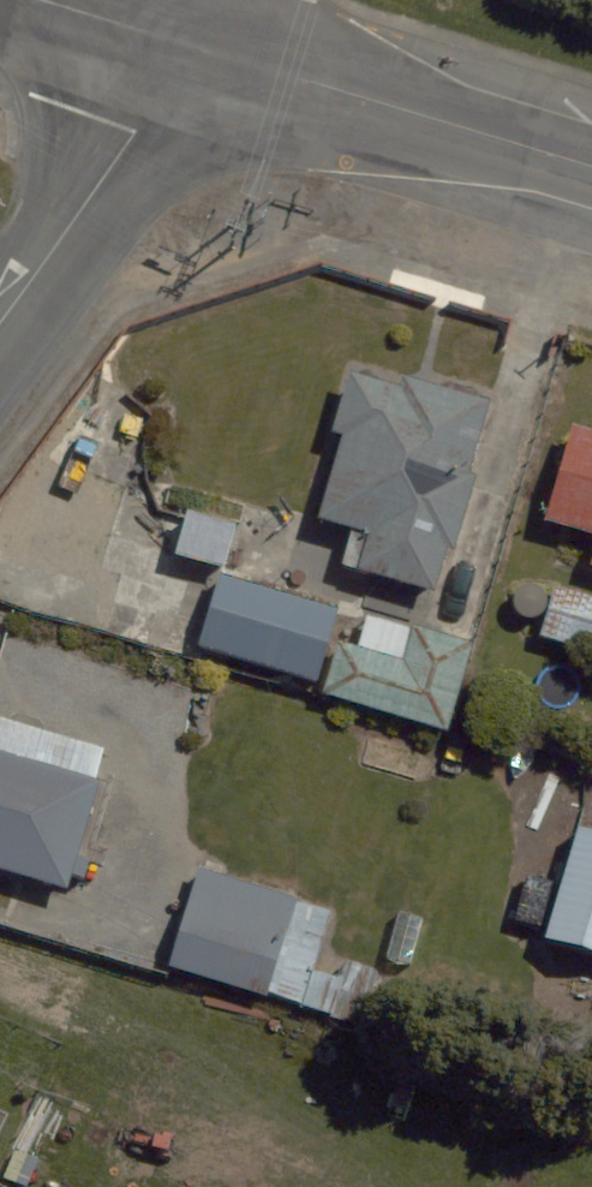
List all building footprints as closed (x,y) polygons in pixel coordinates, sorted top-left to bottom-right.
[(398,383),(352,369),(333,429),(344,432),(319,515),(371,530),(359,567),(434,589),(493,397),(402,369),(398,383)] [(575,425),(547,519),(591,532),(591,430),(575,425)] [(237,523),(188,509),(176,551),(225,565),(237,523)] [(221,573),(199,645),(315,680),(337,608),(221,573)] [(539,635),(591,652),(591,595),(555,584),(539,635)] [(412,625),(402,658),(343,640),(328,690),(447,726),(472,643),(412,625)] [(101,781),(0,751),(0,868),(69,888),(101,781)] [(546,938),(591,951),(591,830),(578,826),(546,938)] [(198,868),(168,966),(266,996),(296,898),(198,868)]
